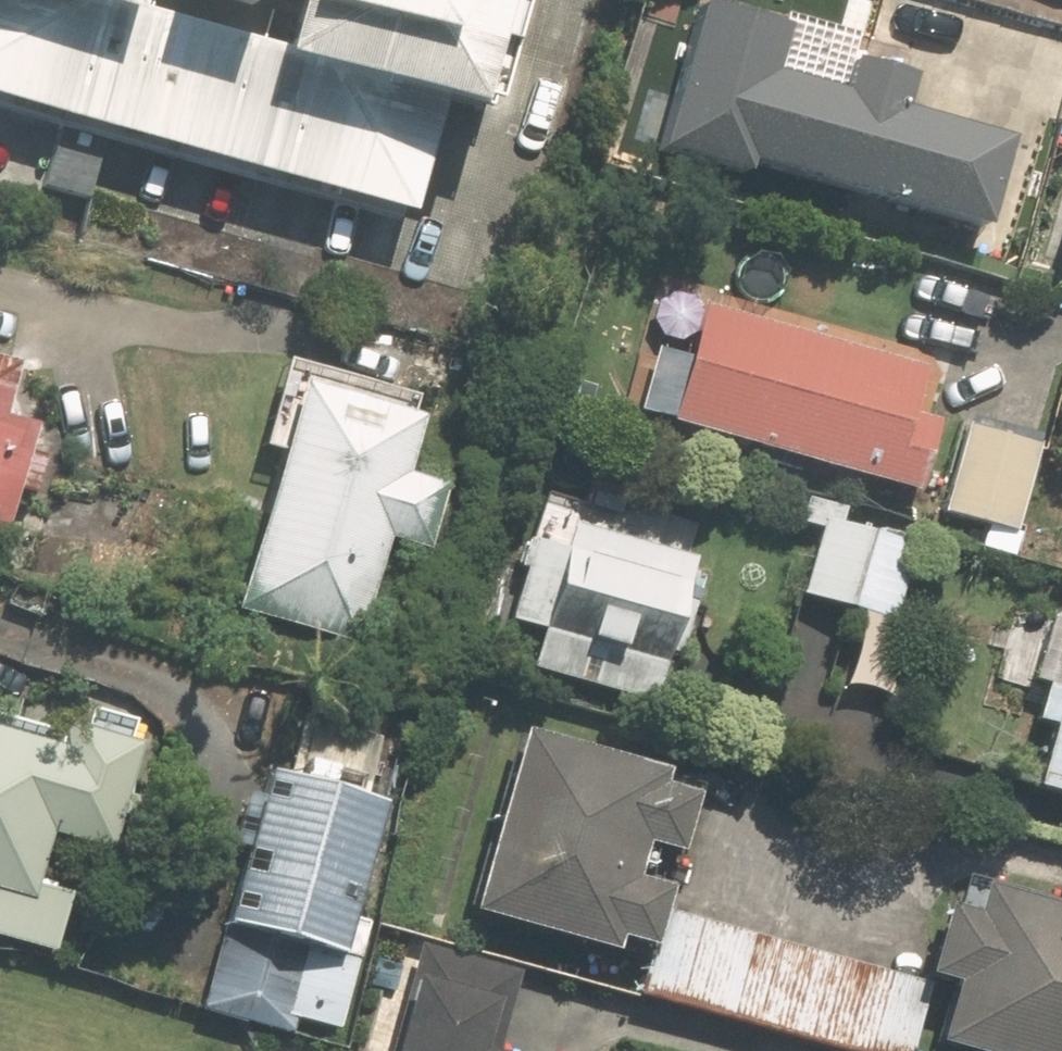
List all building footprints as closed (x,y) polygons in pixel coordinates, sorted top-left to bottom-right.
[(120,16),(125,0),(64,0),(120,16)] [(263,56),(458,111),(489,0),(279,0),(263,56)] [(1000,228),(1028,136),(922,103),(937,56),(866,34),(851,82),(790,63),(804,15),(754,0),(717,0),(671,151),(761,178),(767,157),(1000,228)] [(689,411),(929,487),(953,412),(926,404),(938,367),(725,300),(689,411)] [(304,440),(261,574),(292,584),(282,614),(331,630),(349,577),(384,588),(404,528),(420,533),(441,469),(425,463),(441,412),(394,396),(399,381),(303,350),(276,431),(304,440)] [(14,538),(42,429),(0,418),(0,534),(14,538)] [(1026,533),(1049,446),(974,426),(951,513),(1026,533)] [(832,525),(815,587),(908,612),(929,536),(858,517),(861,506),(821,495),(815,520),(832,525)] [(707,544),(544,513),(524,620),(551,625),(542,673),(678,699),(707,544)] [(1045,714),(1061,719),(1061,651),(1045,714)] [(71,949),(84,891),(53,884),(64,838),(120,851),(129,811),(147,815),(163,742),(0,707),(0,930),(71,949)] [(659,870),(669,837),(698,846),(720,772),(541,719),(488,897),(667,950),(680,907),(688,878),(659,870)] [(1061,795),(1061,752),(1051,792),(1061,795)] [(276,766),(207,992),(341,1033),(374,925),(352,918),(388,800),(276,766)] [(952,1036),(1001,1050),(1061,1050),(1061,890),(1004,872),(992,909),(963,900),(941,970),(970,979),(952,1036)] [(680,907),(657,991),(882,1050),(920,1050),(940,977),(680,907)] [(532,968),(439,944),(412,1050),(535,1050),(512,1045),(532,968)]
